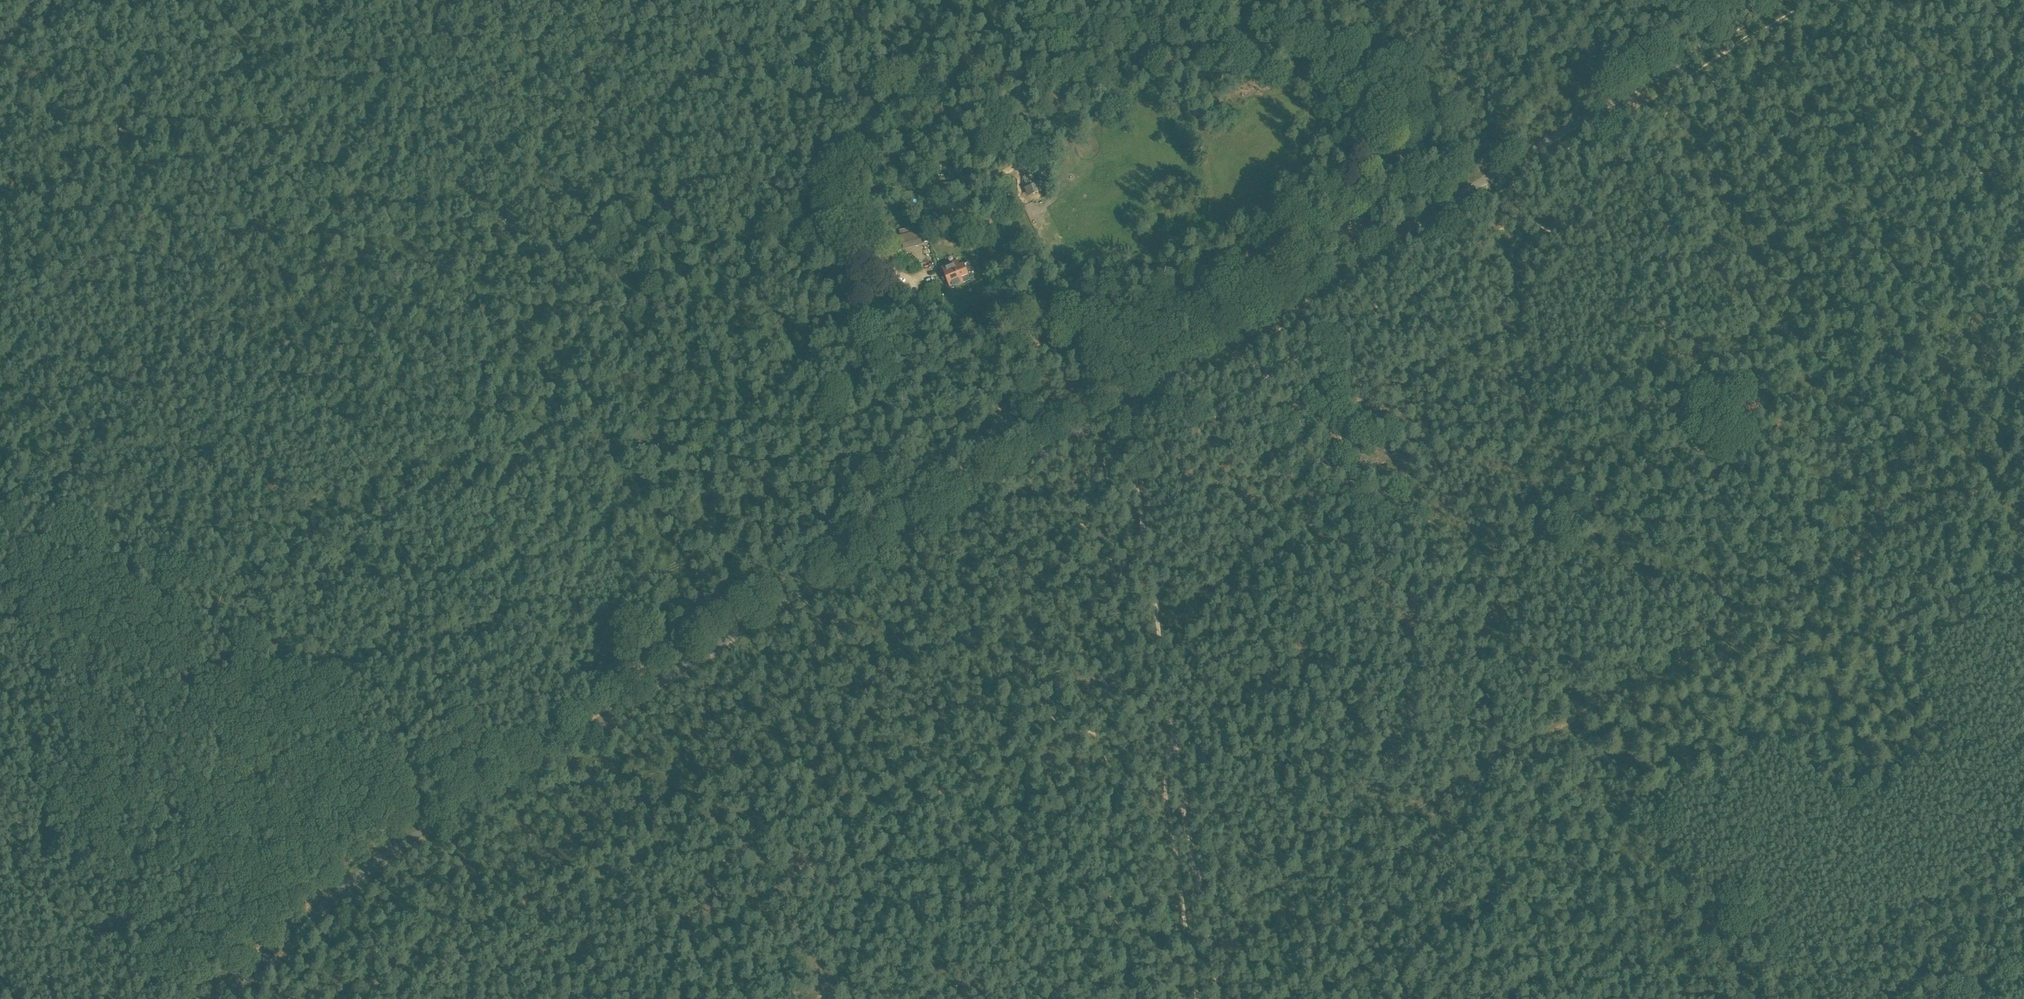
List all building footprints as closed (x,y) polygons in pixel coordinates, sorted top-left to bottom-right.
[(887,219),(893,225),(898,221),(892,215),(887,219)] [(922,244),(919,232),(901,236),(904,248),(922,244)] [(971,279),(964,264),(957,267),(955,261),(943,267),(951,287),(971,279)]
